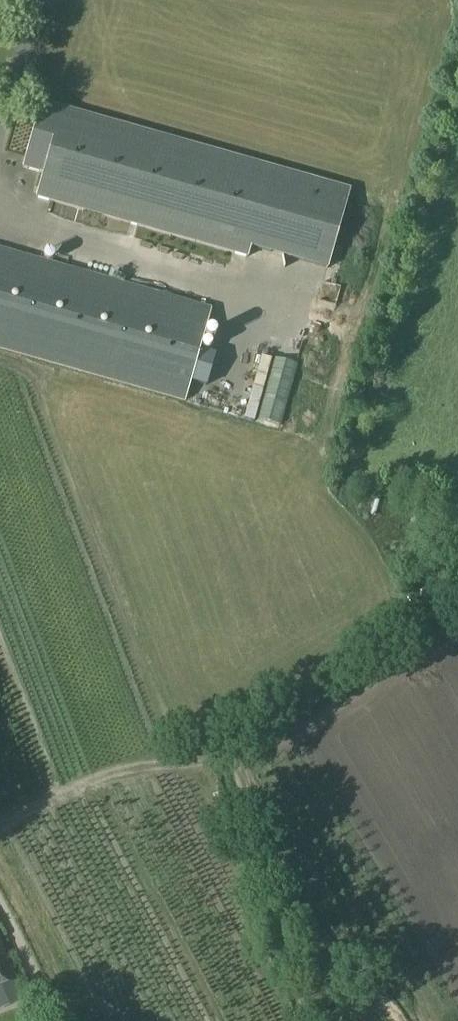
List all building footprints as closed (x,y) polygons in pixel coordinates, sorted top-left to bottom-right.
[(43,173),(36,197),(248,257),(251,247),(328,268),(350,190),(41,102),(23,168),(43,173)] [(185,401),(211,309),(0,249),(0,349),(185,401)] [(309,294),(312,276),(302,274),(299,292),(309,294)] [(10,982),(15,980),(0,943),(0,1010),(19,1002),(10,982)]
